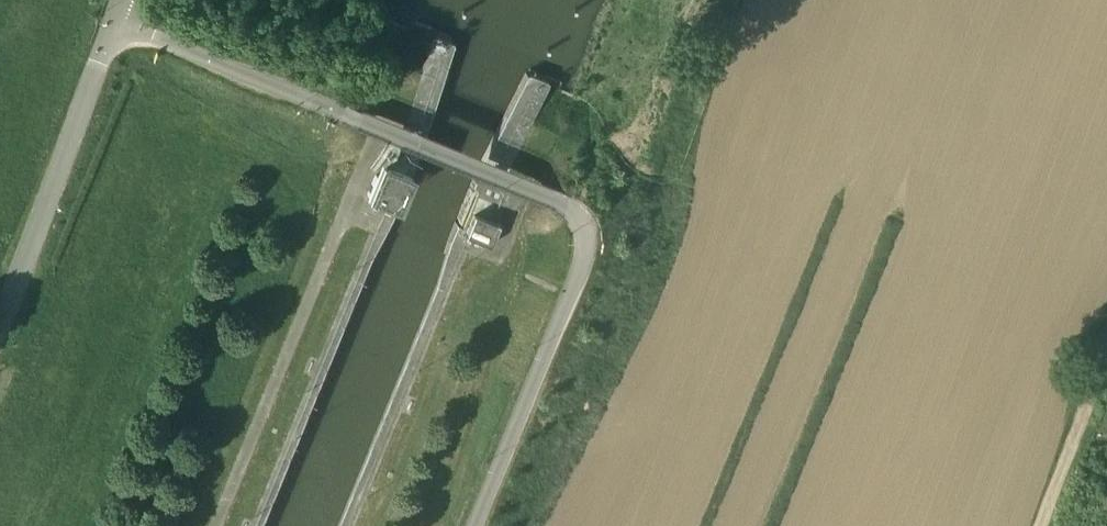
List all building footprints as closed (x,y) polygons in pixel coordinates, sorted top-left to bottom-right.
[(382,160),(375,178),(366,198),(399,212),(415,173),(382,160)] [(489,249),(497,229),(473,218),(465,239),(489,249)]
